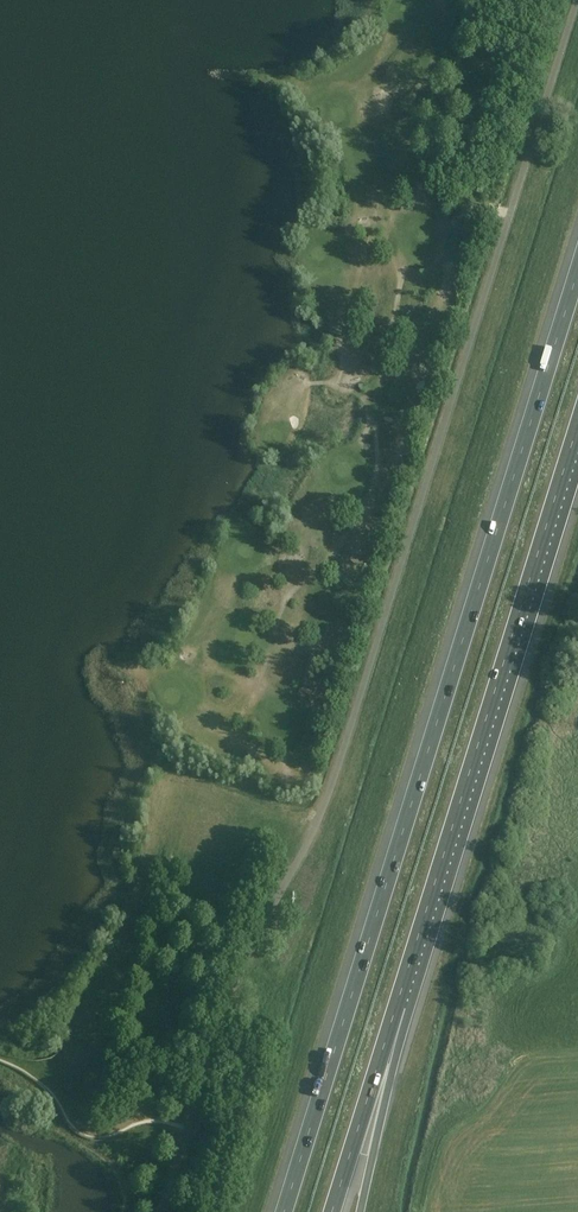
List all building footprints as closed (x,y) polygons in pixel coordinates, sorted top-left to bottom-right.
[(366,921),(369,913),(362,911),(359,918),(366,921)]
